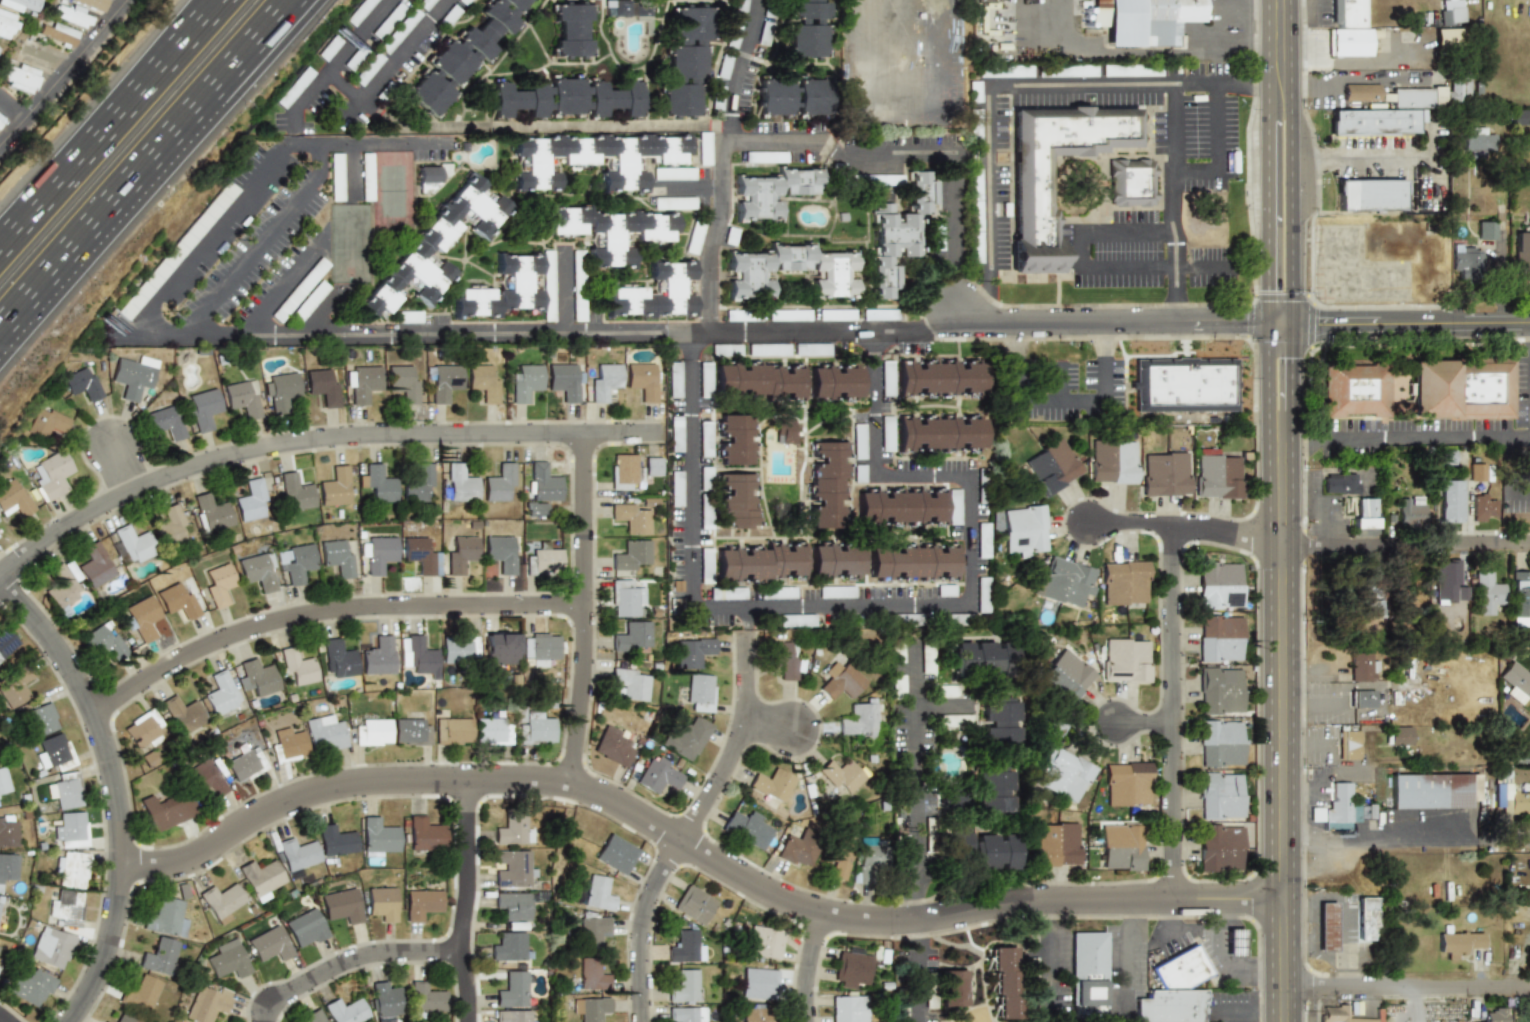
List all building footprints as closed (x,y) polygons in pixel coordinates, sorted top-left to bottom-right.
[(22,7),(36,13),(41,0),(0,0),(0,5),(21,13),(22,7)] [(68,2),(102,12),(106,0),(69,0),(68,2)] [(435,119),(480,58),(484,61),(504,33),(506,34),(532,0),(488,0),(479,12),(486,17),(476,29),(467,23),(453,41),(447,36),(403,95),(435,119)] [(418,3),(425,10),(435,0),(421,0),(418,3)] [(613,16),(645,15),(645,0),(613,1),(613,16)] [(735,14),(746,15),(746,0),(736,0),(735,14)] [(787,0),(788,58),(829,57),(828,0),(798,0),(787,0)] [(1179,47),(1179,22),(1203,22),(1203,0),(1092,0),(1092,26),(1107,26),(1107,47),(1179,47)] [(1363,0),(1331,0),(1331,56),(1371,56),(1371,27),(1363,27),(1363,0)] [(1461,0),(1439,0),(1440,24),(1462,23),(1461,0)] [(407,10),(399,3),(372,33),(379,40),(407,10)] [(591,3),(551,3),(551,23),(558,23),(558,37),(551,37),(551,57),(591,57),(591,3)] [(52,17),(87,29),(91,18),(82,14),(84,9),(72,5),(70,10),(56,5),(52,17)] [(442,20),(450,26),(460,11),(453,5),(442,20)] [(667,82),(660,83),(661,117),(706,116),(705,6),(673,7),(674,45),(666,45),(667,82)] [(11,40),(18,15),(0,10),(0,37),(11,40)] [(37,35),(73,46),(77,31),(51,24),(50,28),(40,25),(37,35)] [(739,31),(730,29),(727,45),(736,46),(739,31)] [(326,62),(343,42),(335,36),(318,55),(326,62)] [(369,52),(362,45),(345,64),(352,70),(369,52)] [(730,58),(720,57),(717,76),(726,78),(730,58)] [(39,71),(18,64),(16,69),(4,65),(0,76),(0,83),(32,93),(39,71)] [(980,78),(1032,77),(1031,66),(980,67),(980,78)] [(1096,76),(1096,66),(1038,67),(1038,77),(1096,76)] [(1102,76),(1161,77),(1161,67),(1102,66),(1102,76)] [(315,73),(308,67),(277,101),(284,108),(315,73)] [(1450,100),(1469,100),(1469,72),(1450,72),(1450,100)] [(641,116),(641,78),(622,78),(622,89),(605,89),(605,80),(583,80),(583,75),(549,75),(549,81),(527,81),(527,89),(510,89),(510,79),(491,79),(491,119),(511,119),(511,109),(528,109),(528,116),(641,116)] [(757,75),(757,117),(791,117),(791,75),(757,75)] [(829,77),(795,77),(795,115),(829,115),(829,77)] [(980,82),(970,81),(969,101),(980,102),(980,92),(980,82)] [(1379,83),(1344,83),(1344,103),(1430,104),(1430,91),(1379,90),(1379,83)] [(1012,107),(1013,271),(1053,271),(1053,151),(1138,151),(1138,107),(1012,107)] [(1415,135),(1415,109),(1329,109),(1329,135),(1415,135)] [(1485,127),(1463,127),(1463,151),(1494,151),(1494,134),(1485,134),(1485,127)] [(688,136),(513,132),(513,164),(513,165),(513,190),(558,191),(558,170),(550,170),(551,157),(561,157),(561,164),(601,165),(601,190),(644,191),(645,170),(636,170),(636,162),(688,163),(688,136)] [(699,165),(710,165),(710,132),(699,132),(699,165)] [(745,162),(785,162),(785,152),(745,152),(745,162)] [(372,153),(361,153),(362,201),(372,201),(372,153)] [(343,201),(343,154),(331,154),(331,201),(343,201)] [(1153,206),(1153,158),(1109,158),(1109,206),(1153,206)] [(417,166),(418,193),(429,193),(439,182),(438,165),(417,166)] [(735,221),(778,222),(778,194),(820,194),(820,168),(777,167),(777,177),(735,177),(735,221)] [(694,168),(653,168),(653,180),(694,180),(694,168)] [(360,307),(373,317),(378,310),(385,315),(405,289),(427,306),(455,271),(437,257),(463,224),(484,241),(512,205),(468,170),(360,307)] [(872,298),(891,298),(891,289),(895,289),(896,256),(918,256),(918,215),(928,215),(928,205),(935,205),(935,180),(927,180),(927,171),(910,171),(909,213),(894,213),(894,203),(873,203),(872,298)] [(903,175),(852,174),(851,184),(903,185),(903,175)] [(1337,211),(1404,211),(1404,179),(1337,179),(1337,211)] [(118,314),(129,322),(235,188),(225,180),(118,314)] [(694,197),(653,198),(653,209),(694,209),(694,197)] [(675,212),(589,212),(589,205),(544,205),(545,236),(588,236),(588,267),(631,267),(631,241),(675,241),(675,212)] [(943,251),(943,221),(932,221),(932,251),(943,251)] [(1496,239),(1496,221),(1477,221),(1477,239),(1496,239)] [(704,226),(693,222),(684,251),(695,255),(704,226)] [(1514,231),(1515,281),(1529,281),(1529,231),(1514,231)] [(727,253),(727,299),(770,299),(770,271),(812,271),(812,298),(855,298),(855,253),(813,253),(813,243),(769,243),(769,253),(727,253)] [(1481,271),(1481,246),(1451,246),(1451,271),(1481,271)] [(543,322),(554,321),(553,250),(543,251),(543,322)] [(573,321),(585,321),(584,250),(572,250),(573,321)] [(454,318),(499,317),(499,309),(539,308),(539,283),(534,283),(533,277),(540,277),(540,253),(498,254),(499,288),(454,288),(454,318)] [(329,265),(320,257),(270,315),(279,323),(329,265)] [(693,316),(693,293),(685,293),(685,281),(693,281),(693,260),(648,260),(648,281),(653,281),(653,287),(605,287),(605,316),(693,316)] [(300,322),(329,288),(320,280),(291,314),(300,322)] [(725,320),(755,320),(755,310),(725,309),(725,320)] [(769,310),(769,320),(810,320),(809,309),(769,310)] [(818,309),(819,320),(854,320),(853,309),(818,309)] [(421,311),(398,311),(398,323),(422,323),(421,311)] [(788,344),(755,345),(755,356),(788,355),(788,344)] [(118,398),(137,403),(142,385),(152,387),(159,360),(139,355),(136,364),(118,359),(111,383),(121,385),(118,398)] [(1236,411),(1236,357),(1133,358),(1133,381),(1128,381),(1128,392),(1133,392),(1133,411),(1236,411)] [(896,397),(983,397),(984,359),(896,359),(896,397)] [(1514,418),(1514,359),(1411,359),(1410,418),(1514,418)] [(801,363),(715,361),(714,397),(801,398),(801,363)] [(1322,361),(1321,415),(1407,416),(1407,403),(1387,403),(1387,362),(1322,361)] [(668,397),(680,397),(679,362),(668,362),(668,397)] [(621,392),(621,364),(600,363),(600,374),(591,374),(591,402),(611,403),(611,392),(621,392)] [(660,402),(660,363),(627,363),(627,391),(637,391),(637,402),(660,402)] [(808,400),(859,400),(860,363),(809,363),(808,400)] [(461,364),(431,364),(431,404),(451,404),(451,394),(461,394),(461,364)] [(498,374),(487,374),(487,364),(467,364),(467,392),(488,392),(488,403),(498,403),(498,374)] [(531,403),(531,393),(542,393),(542,364),(520,364),(520,373),(511,373),(511,403),(531,403)] [(547,364),(547,393),(558,393),(558,402),(581,402),(581,364),(547,364)] [(80,393),(84,404),(102,397),(91,365),(61,375),(69,397),(80,393)] [(347,365),(347,405),(370,405),(370,394),(381,394),(381,365),(347,365)] [(388,393),(399,393),(399,402),(418,402),(418,375),(408,375),(408,365),(388,365),(388,393)] [(306,370),(308,401),(319,401),(319,406),(339,404),(337,377),(328,377),(328,369),(306,370)] [(293,412),(291,399),(301,397),(298,372),(264,375),(269,414),(293,412)] [(262,417),(255,379),(224,384),(229,413),(240,411),(242,421),(262,417)] [(699,388),(699,398),(710,397),(709,387),(699,388)] [(217,429),(214,416),(223,414),(217,388),(185,395),(194,435),(217,429)] [(27,430),(42,436),(45,428),(63,437),(71,419),(39,404),(27,430)] [(154,436),(164,432),(167,443),(186,437),(175,404),(146,413),(154,436)] [(716,465),(751,465),(751,414),(716,414),(716,465)] [(984,415),(897,414),(897,451),(983,452),(984,415)] [(669,416),(670,451),(681,451),(681,416),(669,416)] [(776,442),(793,443),(794,418),(776,417),(776,442)] [(699,457),(711,456),(710,421),(699,422),(699,457)] [(852,424),(853,459),(865,459),(864,424),(852,424)] [(891,441),(884,441),(884,433),(882,433),(881,451),(891,451),(891,441)] [(1043,498),(1083,474),(1061,436),(1021,460),(1043,498)] [(1136,483),(1136,439),(1090,439),(1090,483),(1136,483)] [(808,528),(845,528),(845,441),(809,441),(808,528)] [(35,461),(40,474),(32,478),(43,503),(72,490),(66,478),(74,474),(63,449),(35,461)] [(1453,449),(1436,449),(1436,465),(1453,465),(1453,449)] [(1188,452),(1142,452),(1142,496),(1188,496),(1188,452)] [(610,490),(637,490),(637,454),(610,454),(610,490)] [(1241,498),(1241,454),(1195,454),(1195,498),(1241,498)] [(661,476),(661,457),(645,457),(645,476),(661,476)] [(484,473),(484,501),(505,501),(505,491),(514,491),(514,461),(495,461),(495,473),(484,473)] [(433,462),(413,462),(413,481),(403,481),(403,500),(426,500),(426,491),(433,491),(433,462)] [(478,501),(478,473),(466,473),(466,462),(445,462),(445,501),(478,501)] [(560,471),(544,472),(544,462),(527,462),(528,516),(543,516),(543,501),(560,501),(560,471)] [(369,501),(396,502),(397,475),(384,475),(384,464),(367,463),(367,474),(359,473),(359,490),(369,490),(369,501)] [(1483,463),(1466,463),(1466,481),(1483,481),(1483,463)] [(319,478),(320,505),(351,503),(349,465),(328,465),(328,477),(319,478)] [(853,482),(864,482),(864,465),(853,465),(853,482)] [(285,508),(314,505),(312,480),(301,481),(300,471),(282,473),(285,508)] [(670,506),(681,506),(682,471),(670,471),(670,506)] [(717,473),(719,530),(755,529),(753,472),(717,473)] [(1357,494),(1357,473),(1323,473),(1323,494),(1357,494)] [(240,521),(270,514),(261,476),(241,481),(244,492),(234,494),(240,521)] [(4,518),(13,512),(19,520),(34,509),(13,477),(0,486),(0,512),(4,518)] [(1439,523),(1460,523),(1460,480),(1439,480),(1439,523)] [(857,525),(944,525),(944,488),(857,488),(857,525)] [(960,489),(948,489),(948,525),(960,525),(960,489)] [(227,502),(216,505),(212,490),(194,495),(204,531),(233,523),(227,502)] [(1494,503),(1484,503),(1484,493),(1471,493),(1471,521),(1494,521),(1494,503)] [(1423,525),(1423,496),(1397,496),(1397,525),(1423,525)] [(1376,498),(1351,498),(1351,529),(1376,529),(1376,498)] [(163,548),(190,538),(177,502),(160,509),(164,519),(153,523),(163,548)] [(641,504),(610,503),(610,524),(622,524),(622,534),(650,534),(650,513),(640,513),(641,504)] [(1002,508),(1005,555),(1049,552),(1045,505),(1002,508)] [(988,522),(977,523),(978,557),(989,556),(988,522)] [(147,529),(135,534),(130,524),(115,530),(130,566),(157,554),(147,529)] [(448,546),(448,575),(468,575),(468,561),(478,561),(478,548),(478,535),(458,535),(458,546),(448,546)] [(519,535),(485,535),(485,556),(496,556),(496,574),(519,574),(519,535)] [(414,575),(440,575),(440,554),(432,554),(432,536),(403,537),(404,564),(414,564),(414,575)] [(396,564),(396,537),(366,537),(366,576),(387,576),(387,564),(396,564)] [(322,541),(323,563),(333,563),(334,579),(353,578),(351,539),(322,541)] [(650,561),(650,539),(622,539),(622,550),(612,550),(612,572),(639,572),(639,561),(650,561)] [(80,550),(86,559),(77,565),(91,589),(116,574),(97,540),(80,550)] [(802,542),(717,543),(717,581),(803,580),(802,542)] [(861,578),(861,542),(810,542),(810,578),(861,578)] [(314,543),(279,548),(285,588),(302,585),(300,575),(318,573),(314,543)] [(870,543),(870,579),(956,580),(956,543),(870,543)] [(561,548),(527,549),(528,571),(562,571),(561,548)] [(279,590),(270,551),(238,559),(245,587),(255,584),(258,595),(279,590)] [(1032,595),(1079,609),(1082,598),(1090,600),(1099,570),(1052,556),(1049,568),(1041,566),(1032,595)] [(49,571),(57,582),(45,591),(60,613),(83,596),(74,583),(82,577),(67,557),(49,571)] [(1148,605),(1148,561),(1103,561),(1103,605),(1148,605)] [(1241,561),(1198,561),(1198,609),(1241,609),(1241,561)] [(213,610),(233,603),(229,591),(238,588),(229,562),(209,568),(212,578),(204,581),(213,610)] [(1434,600),(1443,599),(1443,602),(1454,602),(1454,586),(1458,585),(1457,562),(1432,562),(1434,600)] [(1504,605),(1504,581),(1494,581),(1494,570),(1475,570),(1475,614),(1494,614),(1494,605),(1504,605)] [(1511,627),(1529,627),(1529,571),(1511,571),(1511,627)] [(633,579),(612,579),(612,616),(635,616),(635,607),(644,607),(644,589),(633,589),(633,579)] [(189,587),(179,592),(175,584),(156,592),(168,617),(178,613),(182,623),(201,615),(189,587)] [(955,585),(938,585),(937,596),(955,596),(955,585)] [(854,586),(818,586),(818,597),(854,597),(854,586)] [(1455,600),(1465,600),(1465,586),(1455,586),(1455,600)] [(744,598),(744,587),(708,588),(709,599),(744,598)] [(759,599),(794,598),(794,587),(759,587),(759,599)] [(160,635),(155,624),(164,620),(151,595),(126,608),(130,617),(125,619),(138,646),(160,635)] [(1356,628),(1381,628),(1381,599),(1356,599),(1356,628)] [(778,626),(813,626),(814,615),(779,614),(778,626)] [(1198,661),(1242,661),(1242,615),(1198,615),(1198,661)] [(650,621),(623,621),(623,631),(613,631),(613,650),(650,650),(650,621)] [(99,660),(111,652),(116,659),(127,653),(107,622),(84,637),(99,660)] [(20,643),(3,625),(0,628),(0,661),(20,643)] [(560,632),(523,632),(523,655),(532,655),(532,666),(550,666),(550,655),(560,655),(560,632)] [(517,644),(505,644),(505,634),(484,634),(484,665),(517,665),(517,644)] [(393,674),(392,635),(374,635),(375,647),(360,647),(360,674),(393,674)] [(422,635),(407,635),(407,644),(400,644),(401,666),(410,666),(410,675),(436,675),(436,654),(423,654),(422,635)] [(322,640),(327,678),(356,674),(353,650),(344,651),(342,637),(322,640)] [(475,661),(474,637),(444,637),(444,661),(475,661)] [(676,638),(676,669),(703,669),(703,659),(715,659),(715,638),(676,638)] [(1150,638),(1105,638),(1105,681),(1150,681),(1150,638)] [(1016,675),(1016,641),(951,641),(951,675),(1016,675)] [(778,670),(778,680),(796,680),(796,642),(772,642),(772,670),(778,670)] [(920,673),(933,674),(934,644),(921,644),(920,673)] [(903,645),(891,645),(891,662),(902,662),(903,645)] [(1037,678),(1069,706),(1098,674),(1065,645),(1037,678)] [(280,650),(288,686),(316,681),(311,657),(301,659),(298,646),(280,650)] [(1350,653),(1350,681),(1377,681),(1377,661),(1369,661),(1368,653),(1350,653)] [(271,663),(259,666),(256,656),(239,661),(242,673),(236,675),(240,691),(251,688),(253,697),(278,689),(271,663)] [(1528,671),(1511,659),(1499,676),(1507,682),(1500,691),(1522,707),(1529,696),(1529,668),(1528,671)] [(821,675),(827,681),(819,689),(832,702),(840,693),(848,701),(867,681),(847,662),(841,668),(834,662),(821,675)] [(610,687),(620,689),(619,698),(646,702),(650,671),(612,667),(610,687)] [(1199,714),(1243,714),(1243,667),(1199,667),(1199,714)] [(241,703),(224,668),(205,678),(210,688),(201,692),(213,717),(241,703)] [(10,709),(28,697),(22,687),(31,682),(22,669),(0,683),(0,694),(10,709)] [(686,711),(713,711),(714,675),(687,674),(686,711)] [(892,676),(891,692),(902,693),(903,676),(892,676)] [(941,698),(955,698),(955,687),(942,687),(941,698)] [(1351,708),(1374,708),(1374,690),(1351,690),(1351,708)] [(179,734),(204,719),(192,700),(182,706),(176,694),(161,703),(179,734)] [(981,743),(1017,744),(1017,697),(982,697),(981,743)] [(879,738),(877,700),(848,701),(849,718),(838,718),(839,733),(857,732),(857,739),(879,738)] [(25,711),(36,737),(59,727),(49,701),(25,711)] [(137,752),(158,737),(156,733),(164,728),(150,708),(121,728),(137,752)] [(554,719),(544,719),(544,709),(522,709),(522,745),(554,745),(554,719)] [(304,720),(310,746),(320,744),(322,753),(347,747),(341,720),(332,722),(330,714),(304,720)] [(971,715),(936,714),(936,727),(971,727),(971,715)] [(695,763),(712,723),(693,716),(690,724),(683,721),(677,734),(667,729),(659,748),(695,763)] [(470,718),(435,718),(435,744),(470,744),(470,718)] [(477,718),(477,744),(509,744),(509,718),(477,718)] [(390,719),(355,719),(355,745),(390,745),(390,719)] [(430,744),(430,726),(421,726),(421,719),(394,719),(394,744),(430,744)] [(1198,719),(1198,766),(1242,766),(1242,719),(1198,719)] [(629,732),(605,722),(592,753),(625,767),(634,747),(624,743),(629,732)] [(1411,726),(1387,726),(1387,745),(1411,745),(1411,726)] [(275,764),(310,755),(303,731),(290,734),(288,727),(272,731),(275,743),(270,744),(275,764)] [(1359,760),(1359,729),(1341,729),(1341,760),(1359,760)] [(38,741),(41,749),(36,751),(43,770),(72,759),(62,732),(38,741)] [(236,783),(265,767),(253,746),(224,762),(236,783)] [(1093,765),(1049,746),(1032,786),(1076,805),(1093,765)] [(145,768),(160,761),(154,749),(139,756),(145,768)] [(657,784),(675,793),(686,770),(650,753),(635,783),(653,792),(657,784)] [(865,777),(847,756),(838,764),(832,757),(818,769),(841,797),(865,777)] [(213,768),(207,758),(186,771),(200,794),(207,790),(213,799),(227,790),(222,782),(228,778),(220,764),(213,768)] [(1151,762),(1104,762),(1104,805),(1151,805),(1151,762)] [(747,787),(780,805),(795,778),(771,765),(766,774),(756,769),(747,787)] [(11,795),(5,766),(0,767),(0,797),(11,795)] [(1510,767),(1494,767),(1494,812),(1529,812),(1529,792),(1510,792),(1510,767)] [(1010,770),(975,770),(975,813),(1010,813),(1010,770)] [(79,771),(56,774),(58,785),(49,786),(51,800),(59,799),(60,808),(83,805),(79,771)] [(1242,819),(1242,772),(1200,772),(1200,819),(1242,819)] [(1479,774),(1389,773),(1389,808),(1469,808),(1469,799),(1479,799),(1479,774)] [(1323,830),(1350,830),(1350,821),(1360,821),(1360,803),(1351,803),(1351,782),(1332,782),(1332,807),(1323,807),(1323,830)] [(152,833),(196,816),(187,792),(156,804),(152,794),(139,799),(152,833)] [(771,828),(734,806),(722,825),(760,847),(771,828)] [(495,843),(528,843),(528,811),(505,811),(505,823),(495,823),(495,843)] [(86,847),(86,812),(60,812),(60,847),(86,847)] [(410,850),(437,850),(437,826),(429,826),(429,816),(410,816),(410,850)] [(363,853),(398,853),(398,817),(363,817),(363,853)] [(16,818),(0,819),(0,847),(17,847),(16,818)] [(923,818),(925,853),(935,852),(933,818),(923,818)] [(1033,866),(1079,866),(1079,822),(1033,822),(1033,866)] [(338,832),(337,823),(319,824),(321,855),(357,853),(355,831),(338,832)] [(1100,870),(1142,870),(1142,824),(1100,824),(1100,870)] [(1198,870),(1242,870),(1242,824),(1198,824),(1198,870)] [(968,834),(968,826),(947,826),(947,870),(1017,870),(1017,834),(968,834)] [(775,857),(805,870),(819,838),(801,830),(797,838),(785,833),(775,857)] [(594,859),(624,875),(639,849),(609,833),(594,859)] [(314,838),(291,846),(289,838),(276,843),(286,873),(321,862),(314,838)] [(823,874),(844,880),(853,844),(832,839),(823,874)] [(888,876),(888,844),(859,844),(859,876),(888,876)] [(531,886),(531,850),(494,851),(494,862),(504,862),(504,867),(494,867),(494,886),(531,886)] [(86,852),(56,852),(56,886),(86,886),(86,852)] [(5,892),(5,883),(17,882),(17,853),(0,853),(0,892),(5,892)] [(255,903),(273,895),(269,885),(283,879),(275,860),(257,868),(254,859),(239,866),(255,903)] [(609,878),(590,874),(583,905),(611,911),(614,899),(605,897),(609,878)] [(246,900),(237,883),(219,893),(215,885),(200,893),(218,925),(233,917),(229,909),(246,900)] [(717,901),(687,883),(672,908),(702,926),(717,901)] [(356,887),(321,894),(326,919),(344,915),(346,925),(363,922),(356,887)] [(368,887),(368,911),(377,911),(377,922),(396,922),(396,887),(368,887)] [(441,890),(405,890),(405,921),(424,921),(424,911),(441,911),(441,890)] [(51,891),(49,914),(56,915),(56,926),(80,927),(82,892),(51,891)] [(505,925),(530,925),(530,892),(494,892),(494,912),(505,912),(505,925)] [(142,929),(183,937),(188,913),(178,911),(180,900),(159,896),(155,913),(146,911),(142,929)] [(1376,897),(1357,897),(1357,940),(1376,940),(1376,897)] [(1335,902),(1318,902),(1318,950),(1335,950),(1335,902)] [(285,924),(298,950),(328,935),(315,909),(285,924)] [(580,940),(607,940),(607,916),(580,916),(580,940)] [(293,955),(280,924),(246,939),(256,961),(273,953),(277,962),(293,955)] [(778,960),(784,930),(750,924),(745,954),(778,960)] [(30,960),(64,971),(75,936),(41,925),(30,960)] [(1243,928),(1226,928),(1226,956),(1243,956),(1243,928)] [(697,929),(677,929),(677,941),(668,941),(668,961),(697,961),(697,929)] [(490,941),(490,960),(528,960),(528,932),(500,932),(500,941),(490,941)] [(1104,932),(1071,932),(1071,1016),(1104,1016),(1104,932)] [(1483,932),(1438,932),(1438,951),(1447,951),(1447,959),(1463,959),(1463,950),(1483,950),(1483,932)] [(143,951),(138,967),(167,977),(179,942),(159,935),(153,954),(143,951)] [(212,947),(216,957),(207,961),(214,978),(232,971),(235,978),(251,972),(238,937),(212,947)] [(1202,989),(1210,975),(1196,945),(1150,966),(1160,988),(1155,989),(1146,989),(1146,999),(1135,998),(1134,1021),(1201,1021),(1202,989)] [(1019,946),(992,946),(994,1020),(1020,1020),(1019,946)] [(857,988),(858,980),(868,981),(872,954),(837,950),(833,986),(857,988)] [(579,958),(579,988),(604,988),(604,958),(579,958)] [(56,979),(32,966),(27,975),(17,970),(5,992),(39,1010),(56,979)] [(776,999),(776,967),(742,966),(741,999),(776,999)] [(698,969),(678,969),(678,990),(668,990),(668,1001),(698,1001),(698,969)] [(964,970),(941,970),(941,1008),(964,1008),(964,970)] [(527,1006),(527,971),(505,971),(505,990),(495,990),(495,1006),(527,1006)] [(161,981),(142,974),(133,995),(124,991),(119,1003),(147,1014),(161,981)] [(195,1021),(209,1021),(215,1008),(225,1013),(233,994),(200,980),(185,1018),(195,1021)] [(370,983),(376,1021),(387,1021),(393,1021),(392,1014),(401,1013),(398,989),(390,990),(388,980),(370,983)] [(410,981),(410,1012),(446,1012),(446,992),(429,992),(429,981),(410,981)] [(832,995),(832,1021),(866,1021),(866,995),(832,995)] [(332,1021),(368,1021),(370,1021),(360,998),(341,1006),(338,998),(324,1004),(332,1021)] [(582,1019),(582,1021),(600,1021),(600,1018),(609,1018),(609,998),(573,998),(573,1019),(582,1019)] [(1379,1018),(1347,1017),(1347,1005),(1321,1004),(1320,1021),(1379,1021),(1379,1018)] [(669,1007),(669,1017),(679,1017),(679,1021),(706,1021),(706,1006),(669,1007)] [(318,1007),(302,1015),(306,1021),(325,1021),(318,1007)] [(770,1007),(742,1007),(742,1021),(770,1021),(770,1007)] [(1485,1007),(1485,1021),(1505,1021),(1505,1007),(1485,1007)] [(145,1020),(124,1010),(118,1021),(144,1021),(145,1020)] [(533,1010),(496,1010),(496,1021),(533,1021),(533,1010)]
